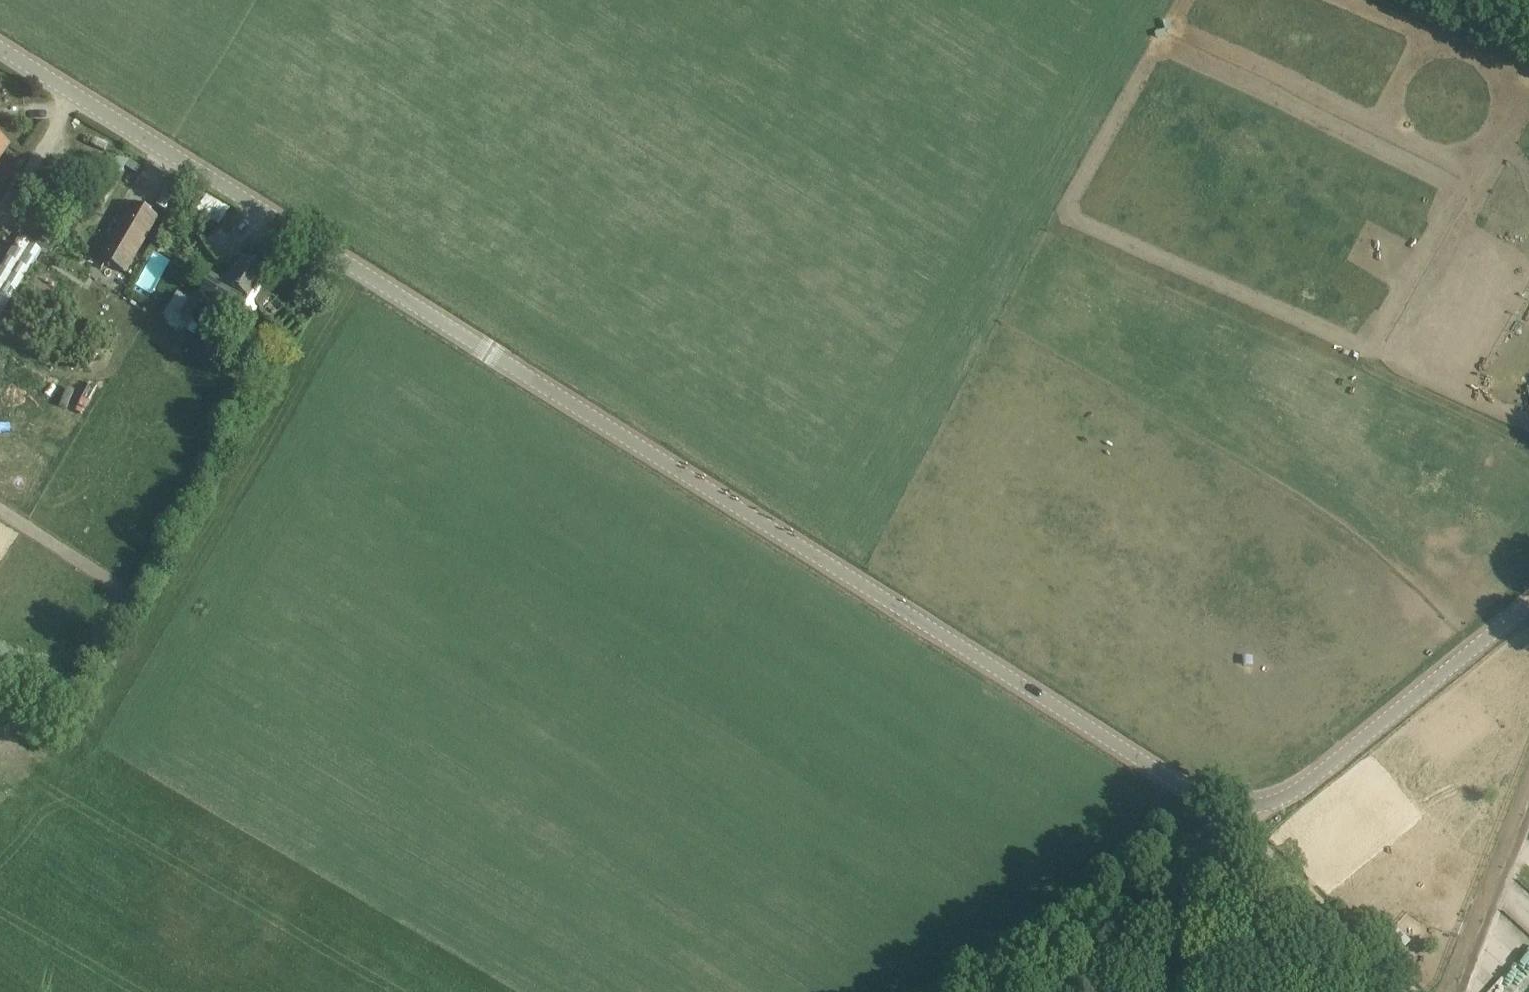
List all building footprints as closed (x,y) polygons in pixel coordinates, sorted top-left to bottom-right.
[(11,148),(0,141),(0,164),(11,148)] [(83,174),(76,193),(86,196),(93,177),(83,174)] [(195,211),(219,227),(231,208),(207,193),(195,211)] [(128,203),(98,257),(128,274),(158,219),(128,203)] [(239,254),(223,230),(204,243),(221,266),(239,254)] [(0,269),(0,312),(3,314),(41,251),(19,237),(0,269)] [(193,292),(179,316),(200,328),(212,308),(229,319),(235,310),(251,320),(258,307),(260,309),(272,298),(273,297),(268,292),(270,288),(261,282),(266,275),(240,260),(232,272),(231,271),(223,284),(210,277),(198,296),(193,292)]
